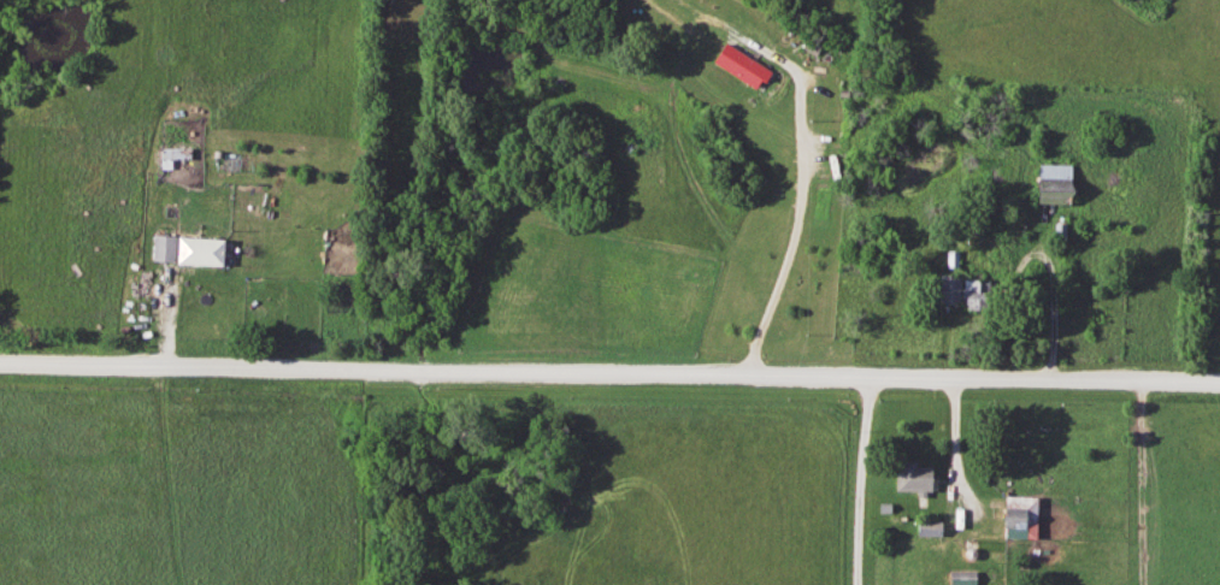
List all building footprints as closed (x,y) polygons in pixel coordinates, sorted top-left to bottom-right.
[(769,70),(719,43),(708,62),(758,90),(769,70)] [(171,171),(171,163),(202,163),(202,147),(159,147),(159,171),(171,171)] [(1068,165),(1032,165),(1031,203),(1067,204),(1068,165)] [(218,264),(218,238),(151,237),(151,264),(218,264)] [(957,275),(938,275),(938,303),(957,303),(957,275)] [(962,304),(972,304),(972,279),(962,279),(962,304)] [(893,492),(930,492),(930,465),(893,465),(893,492)] [(1033,540),(1033,496),(999,496),(999,540),(1033,540)] [(938,522),(913,522),(913,536),(938,536),(938,522)] [(972,572),(948,572),(948,584),(972,584),(972,572)]
